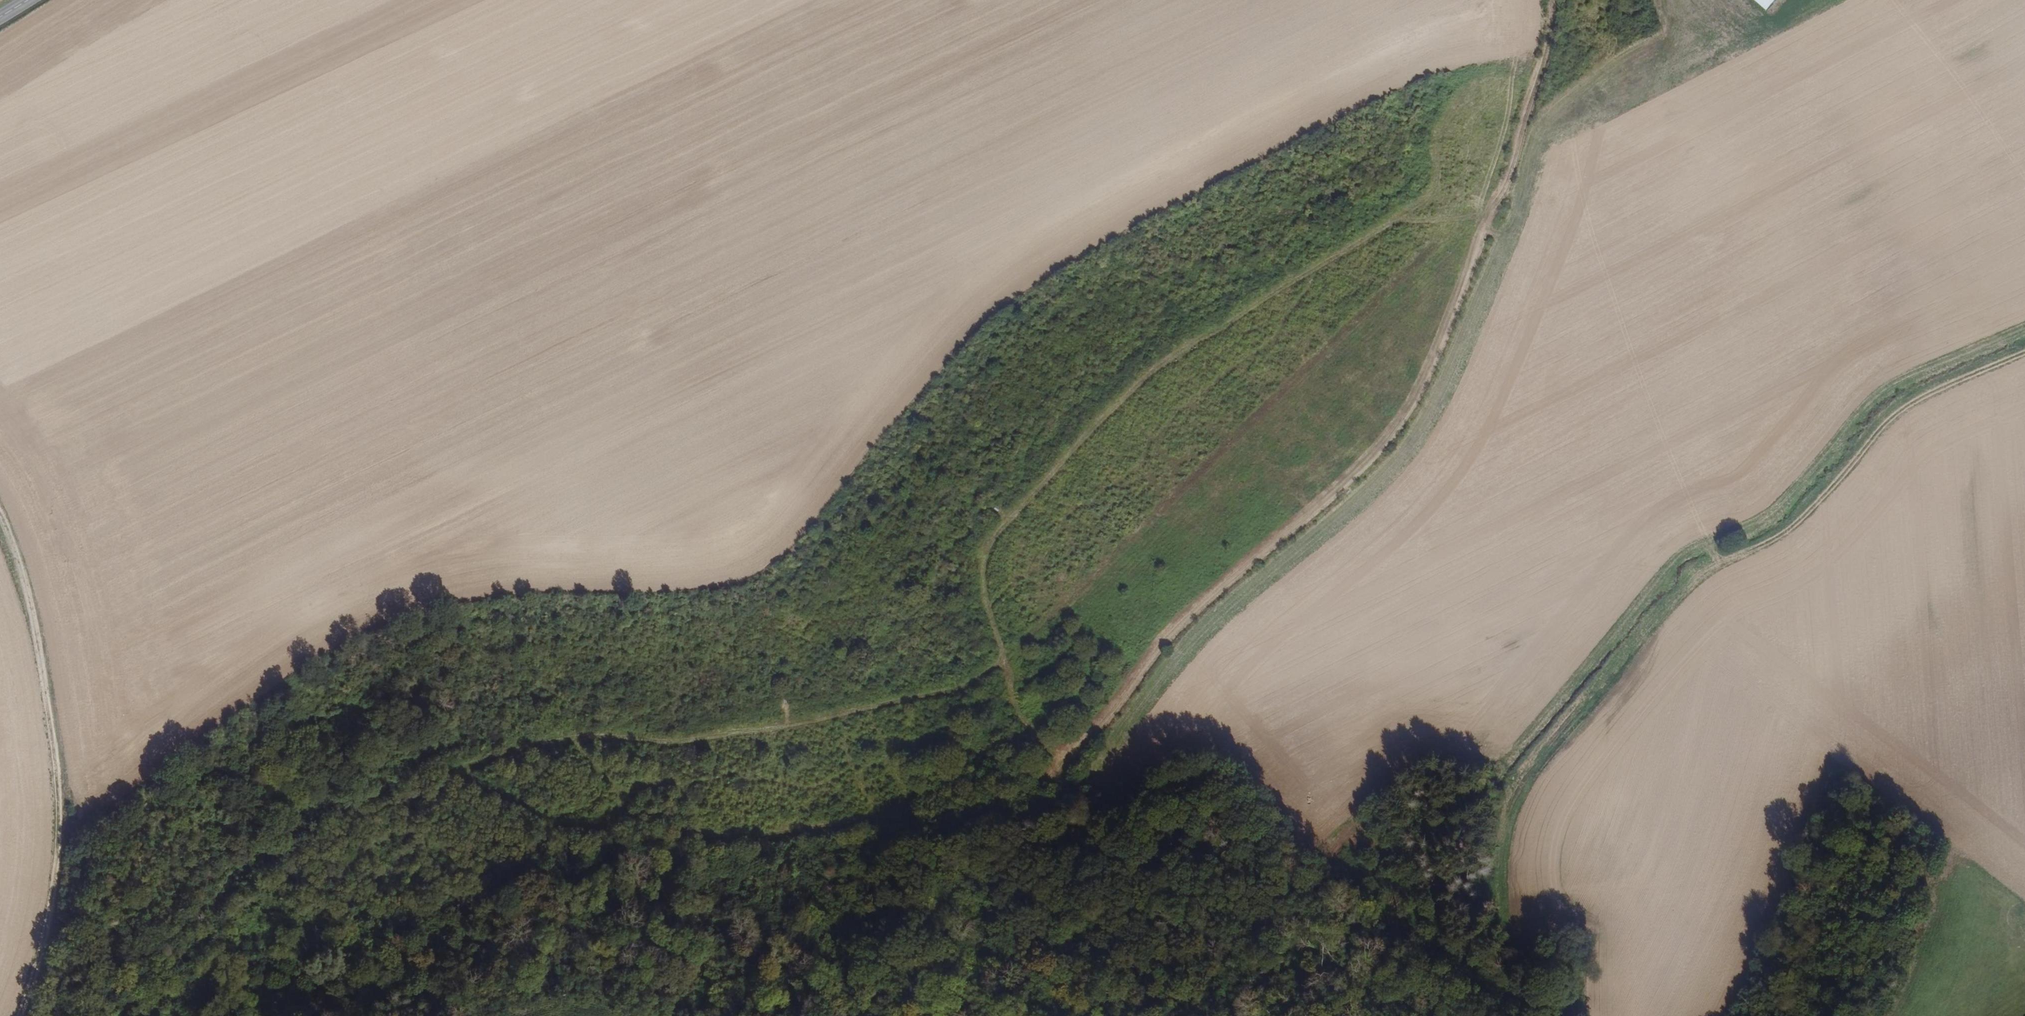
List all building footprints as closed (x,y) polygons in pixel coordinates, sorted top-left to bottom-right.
[(1777,0),(1753,0),(1767,12),(1777,0)]
